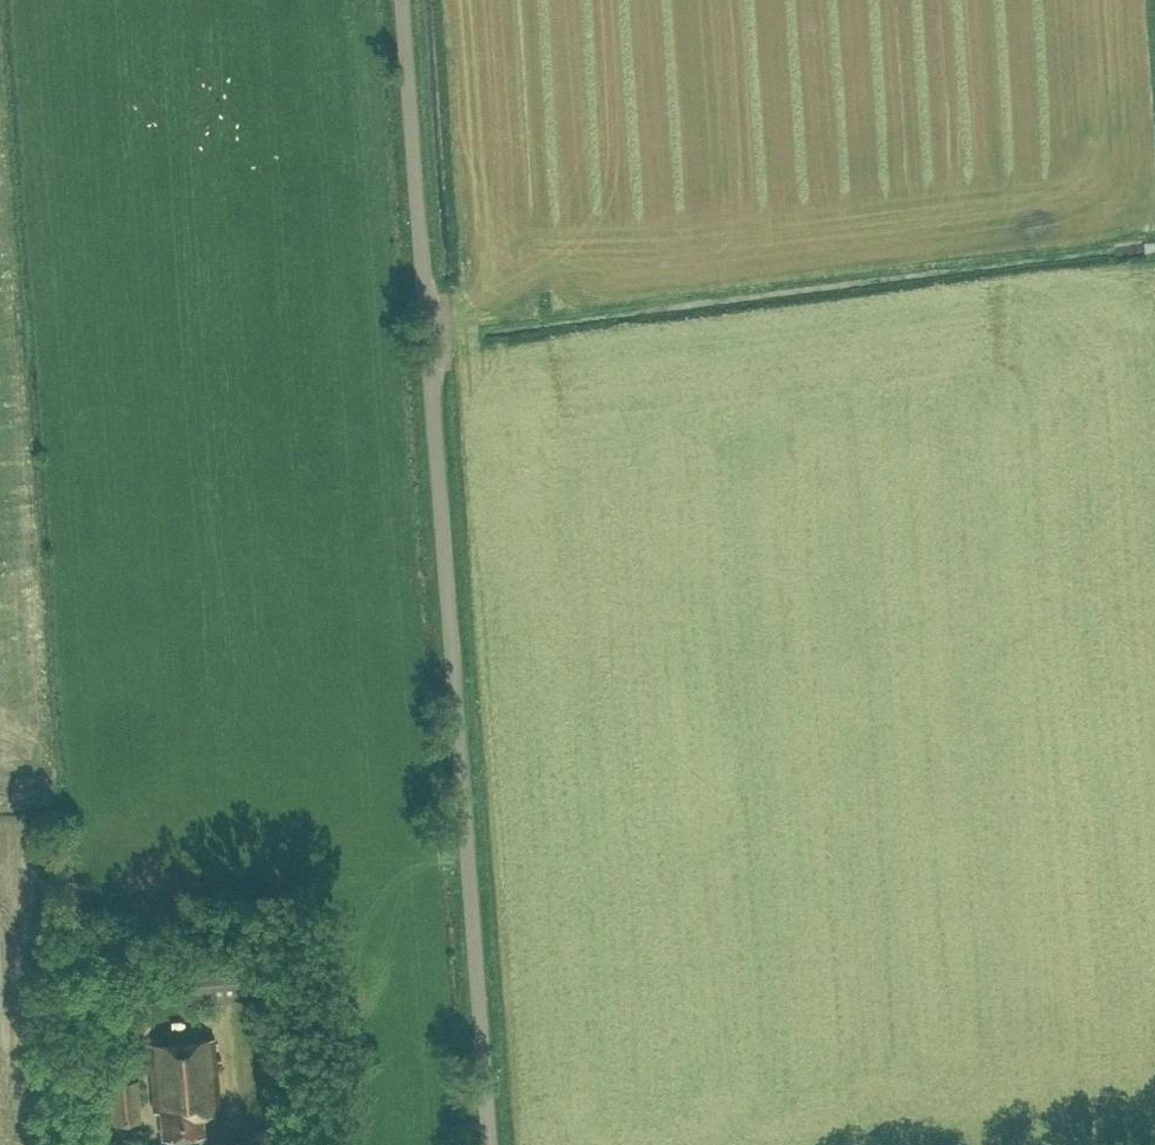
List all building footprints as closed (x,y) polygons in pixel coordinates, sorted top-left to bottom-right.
[(221,1111),(215,1036),(148,1042),(154,1110),(160,1110),(163,1136),(204,1132),(202,1112),(221,1111)]
